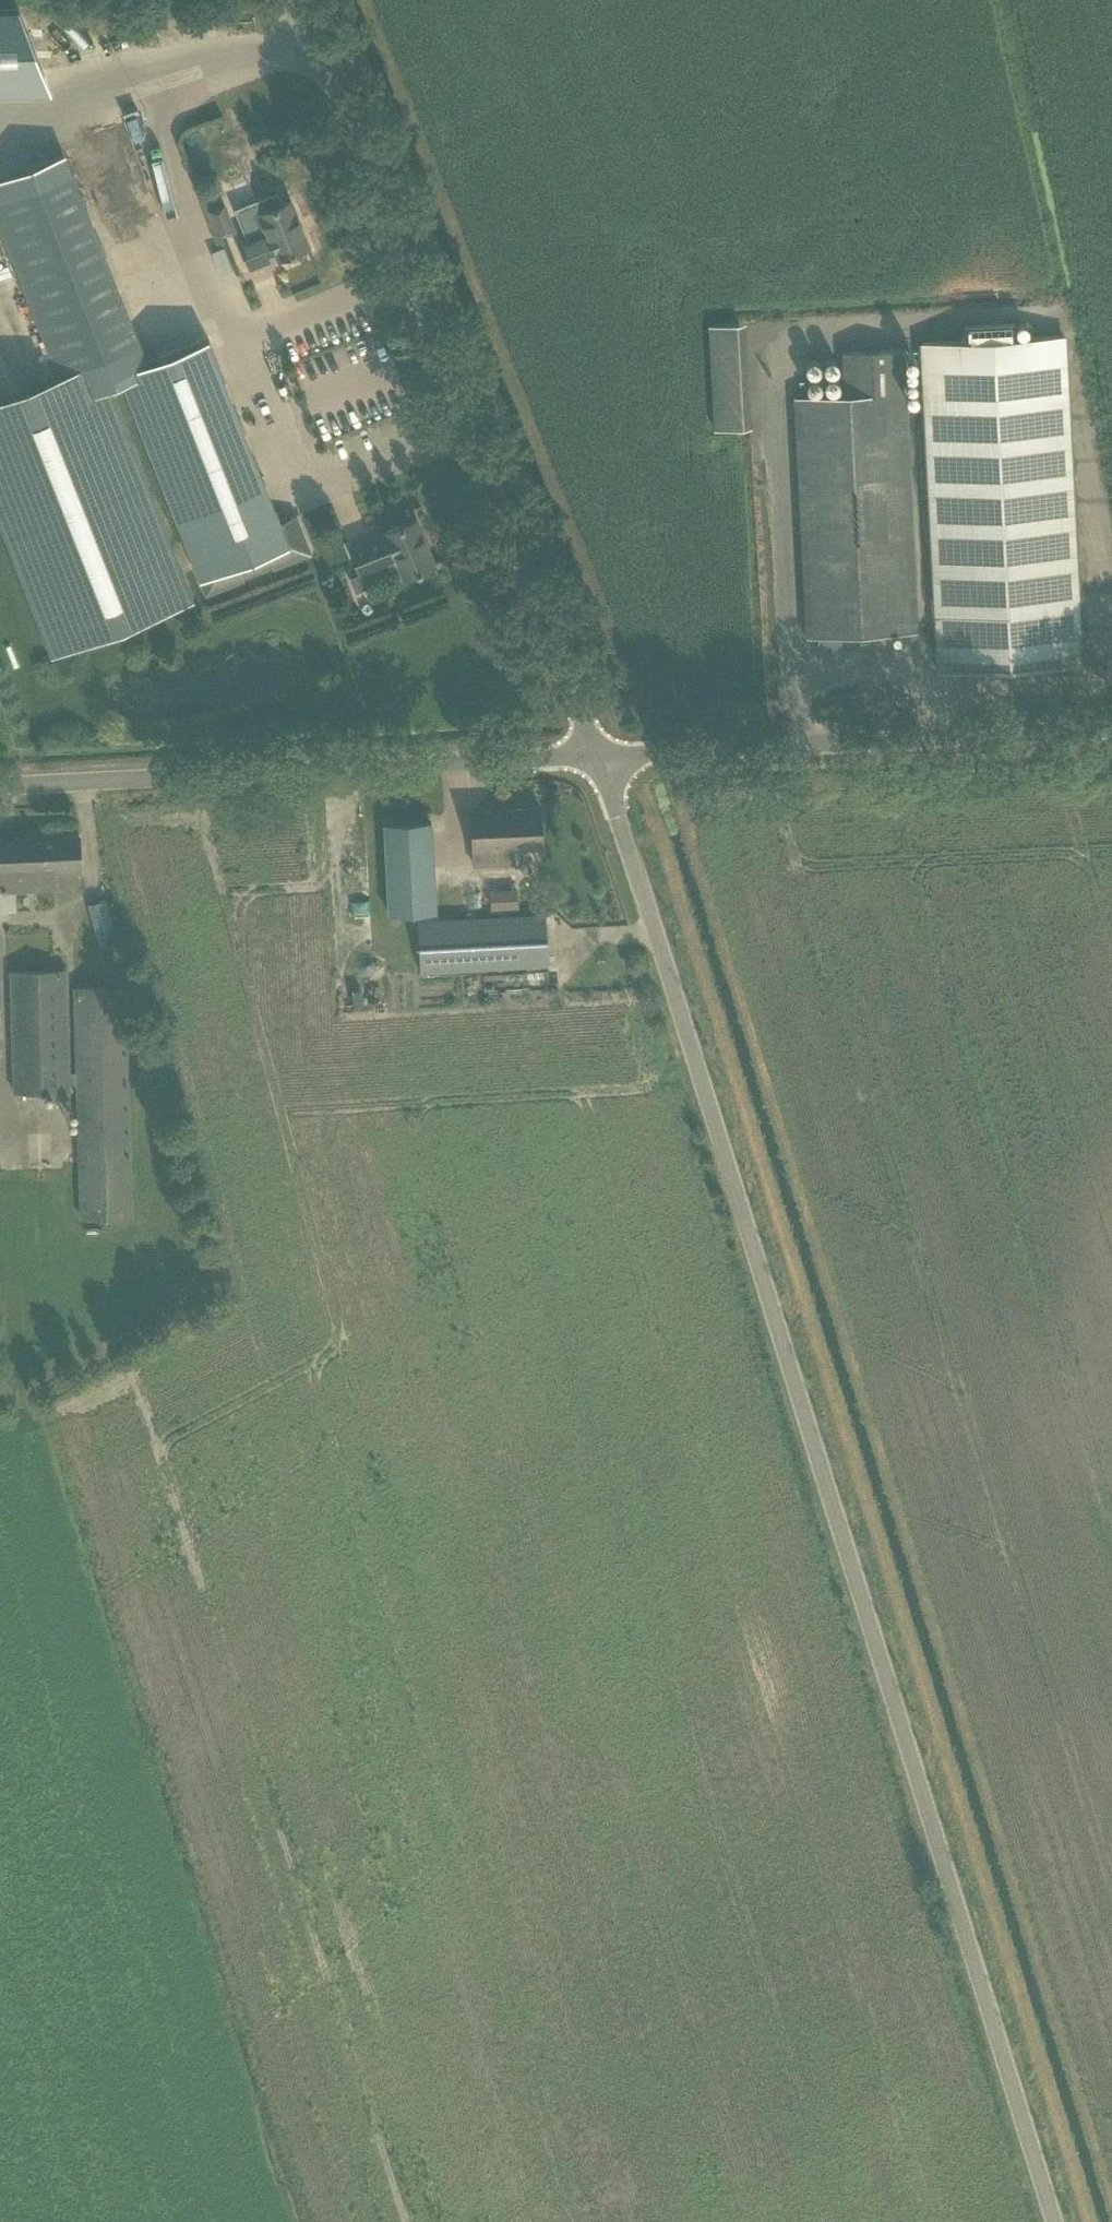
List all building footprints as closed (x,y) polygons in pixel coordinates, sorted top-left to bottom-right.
[(44,74),(19,10),(0,10),(0,75),(44,74)] [(136,104),(122,109),(125,118),(139,113),(136,104)] [(256,202),(235,210),(246,239),(239,242),(242,248),(250,268),(278,257),(279,259),(309,247),(291,201),(271,209),(261,213),(256,202)] [(225,204),(207,211),(218,239),(236,231),(225,204)] [(715,323),(717,429),(752,428),(749,322),(715,323)] [(923,343),(939,672),(1081,665),(1065,336),(1017,338),(1016,323),(966,326),(967,340),(923,343)] [(52,656),(194,600),(111,387),(123,382),(191,556),(280,521),(278,515),(280,514),(278,511),(276,512),(209,339),(148,363),(140,342),(57,375),(0,397),(0,525),(52,656)] [(797,398),(808,635),(817,635),(818,648),(857,646),(857,633),(915,630),(902,349),(843,352),(845,395),(797,398)] [(191,556),(206,595),(244,580),(243,578),(273,566),(274,568),(308,555),(310,550),(298,519),(293,516),(280,521),(191,556)] [(397,559),(405,578),(435,566),(416,519),(386,531),(387,533),(350,548),(361,574),(397,559)] [(471,812),(474,861),(514,859),(513,847),(542,845),(540,808),(471,812)] [(431,824),(385,826),(389,915),(435,913),(431,824)] [(16,910),(16,889),(56,887),(55,870),(81,868),(79,834),(0,838),(0,911),(16,910)] [(518,889),(489,890),(490,909),(518,908),(518,889)] [(480,892),(467,893),(468,906),(481,906),(480,892)] [(90,904),(102,947),(118,943),(106,899),(90,904)] [(418,921),(421,972),(549,965),(546,914),(418,921)] [(76,1083),(79,1219),(131,1218),(126,985),(74,987),(75,1072),(70,1072),(68,969),(11,970),(13,1094),(70,1092),(70,1083),(76,1083)]
